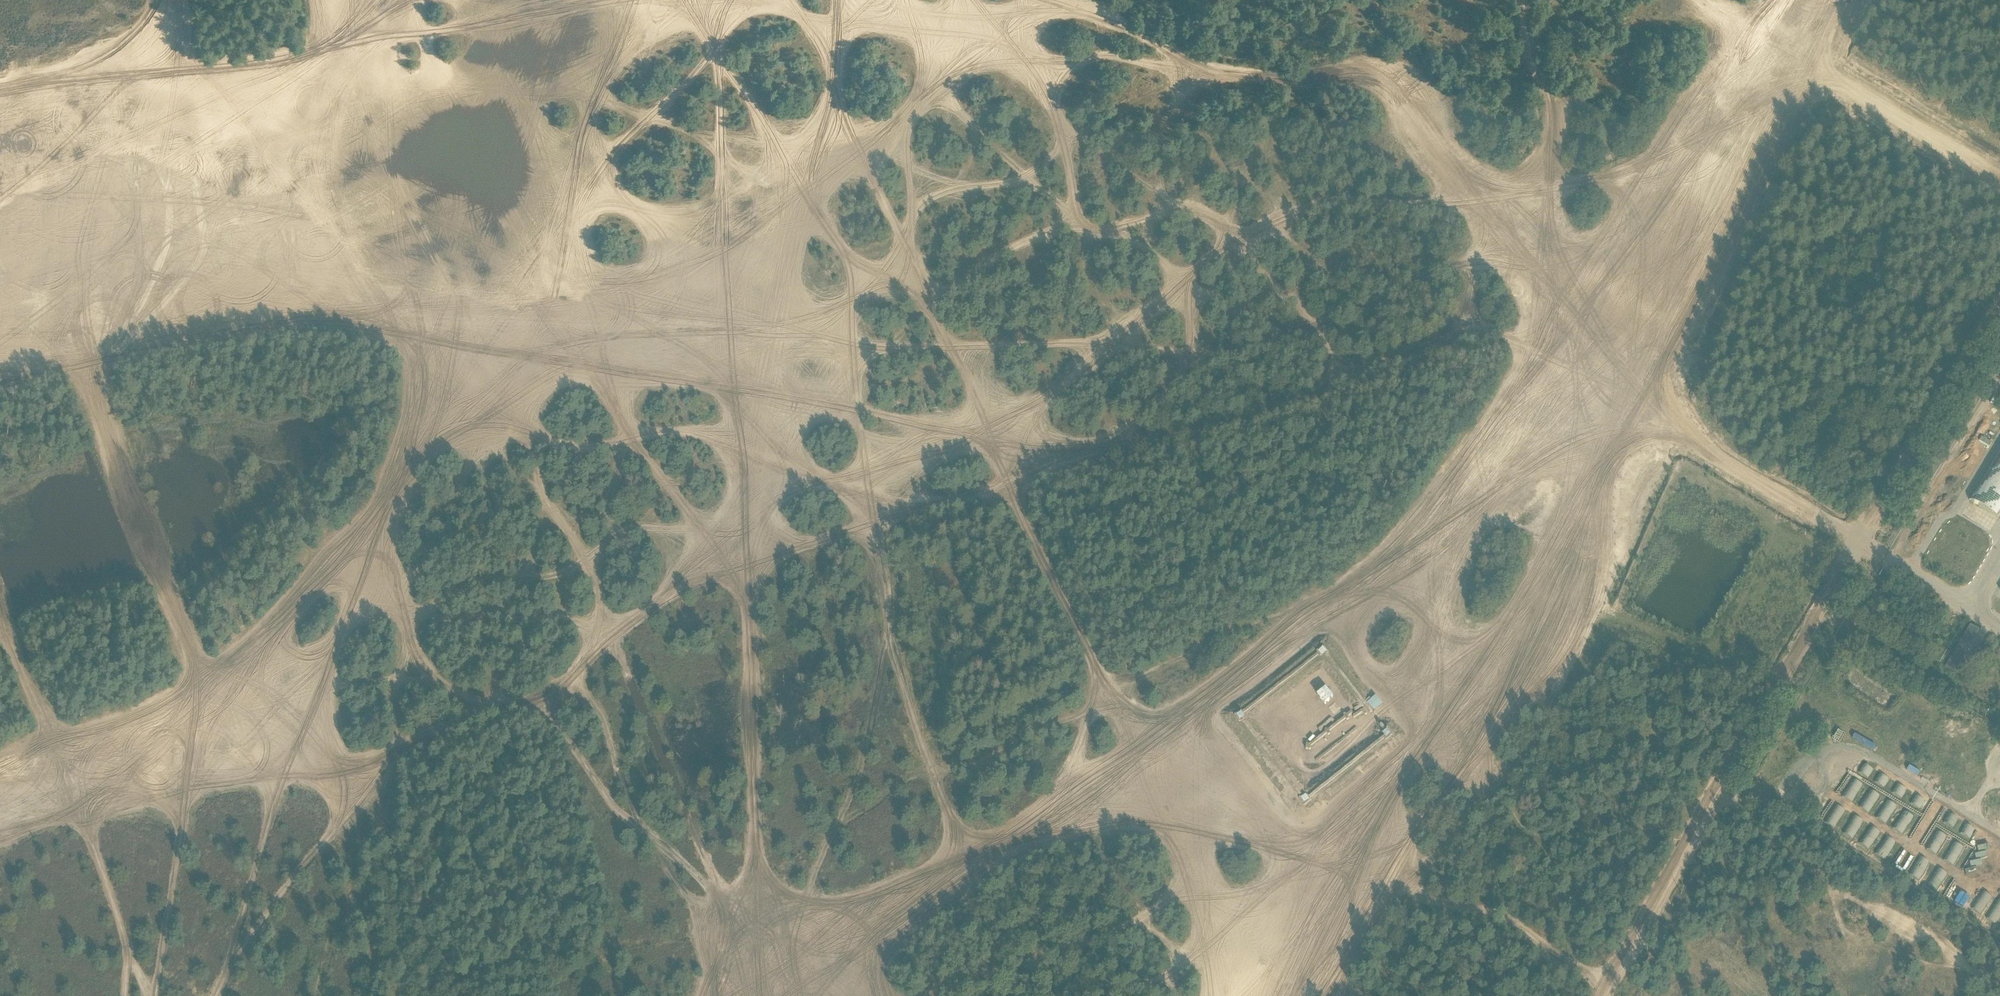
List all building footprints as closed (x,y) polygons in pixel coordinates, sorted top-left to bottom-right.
[(1969,501),(1998,518),(1999,515),(1999,450),(1969,501)] [(1945,667),(1954,673),(1979,631),(1970,625),(1945,667)] [(1327,686),(1317,694),(1326,704),(1336,696),(1327,686)] [(1375,711),(1385,704),(1377,694),(1368,702),(1375,711)]
